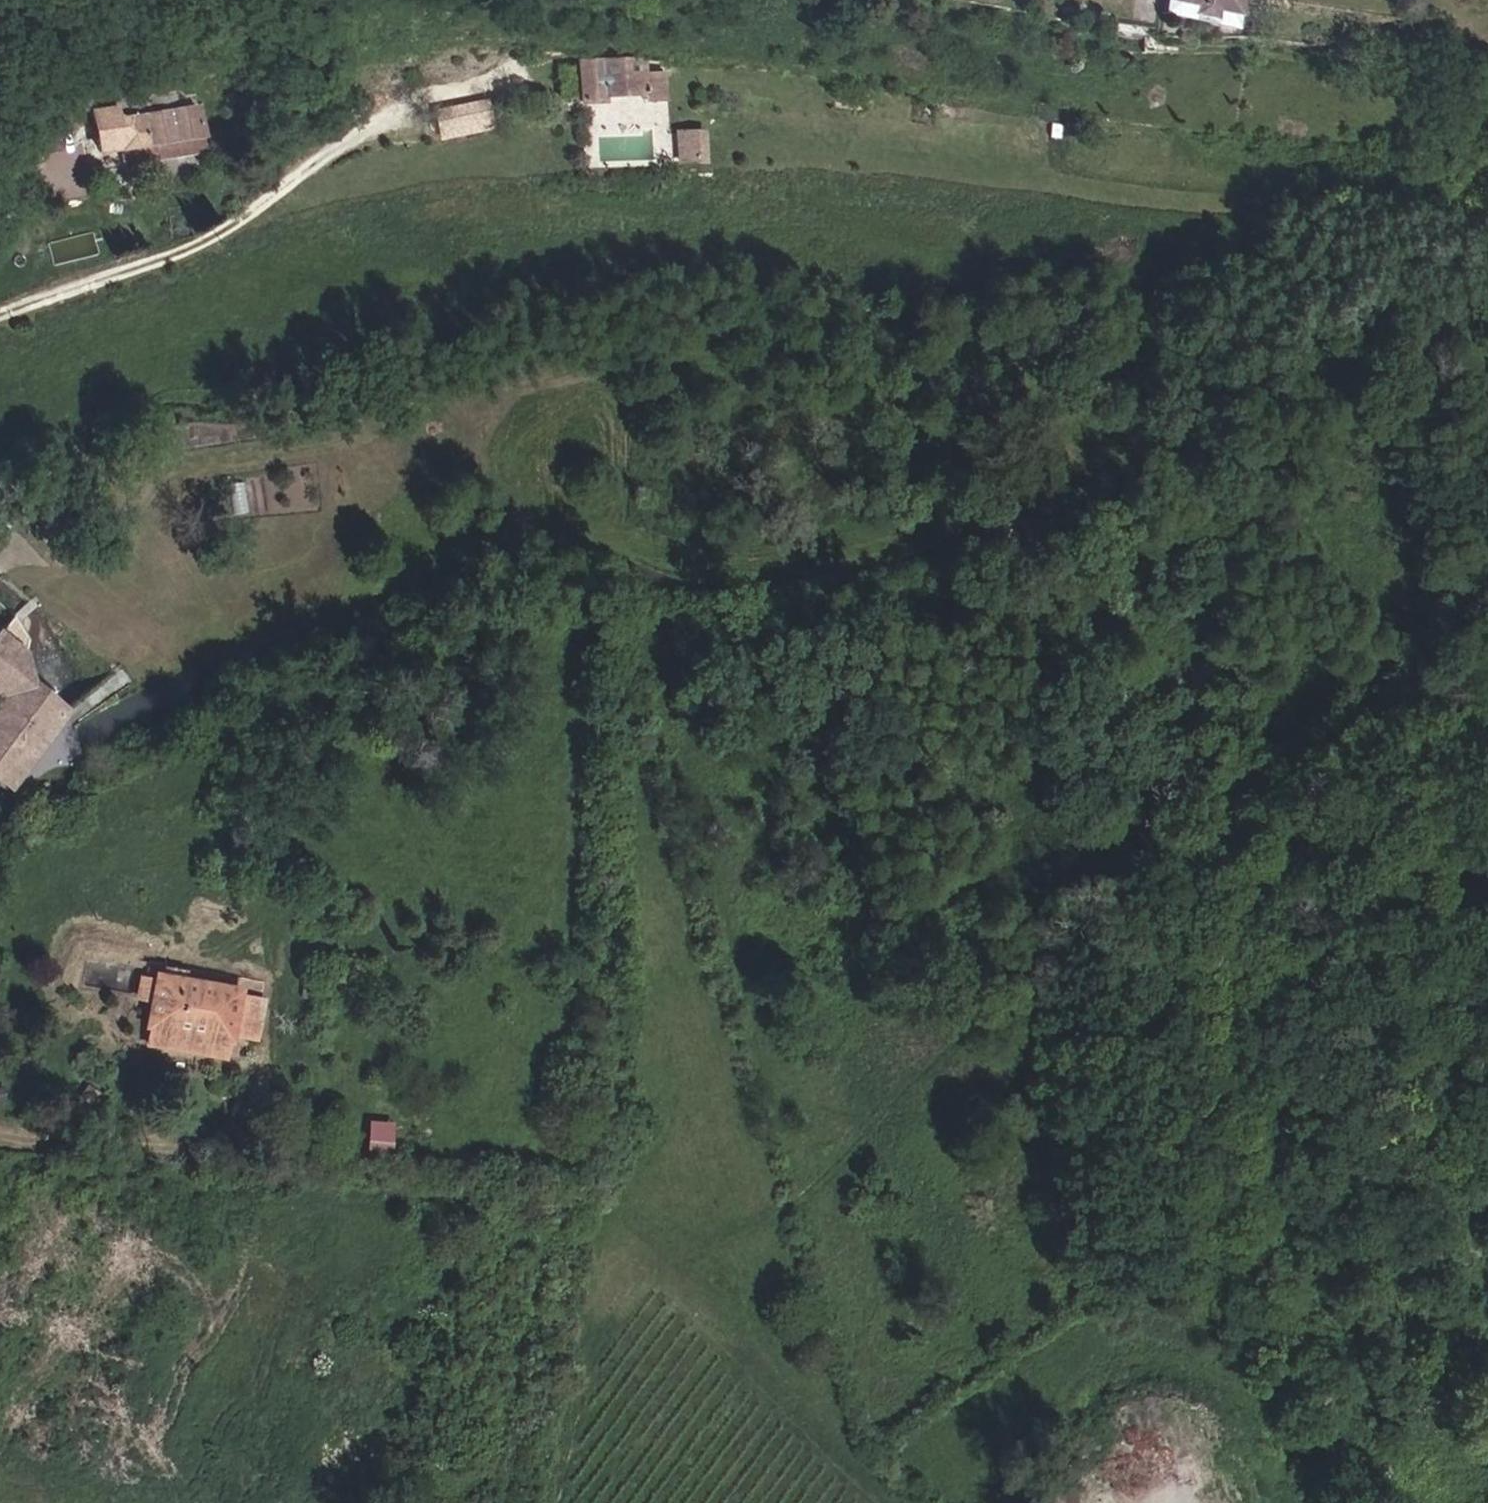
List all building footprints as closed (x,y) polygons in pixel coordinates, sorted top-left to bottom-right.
[(1172,6),(1239,21),(1244,0),(1173,0),(1172,6)] [(583,65),(581,105),(603,106),(603,100),(639,101),(639,109),(659,109),(661,84),(640,84),(640,69),(605,67),(605,66),(583,65)] [(118,149),(199,140),(196,111),(177,113),(175,95),(114,102),(114,111),(88,114),(93,153),(118,149)] [(676,127),(676,160),(706,160),(706,127),(676,127)] [(201,156),(199,140),(118,149),(120,167),(201,156)] [(55,259),(99,250),(96,232),(51,240),(55,259)] [(26,677),(36,659),(36,650),(30,636),(13,617),(0,607),(0,657),(26,677)] [(75,713),(0,660),(0,777),(14,789),(75,713)] [(353,915),(337,912),(335,925),(350,927),(353,915)] [(184,982),(167,1049),(212,1059),(217,1038),(248,1044),(269,1048),(279,1003),(184,982)] [(243,1067),(248,1044),(217,1038),(212,1059),(243,1067)] [(386,1168),(413,1170),(417,1125),(389,1124),(386,1168)]
